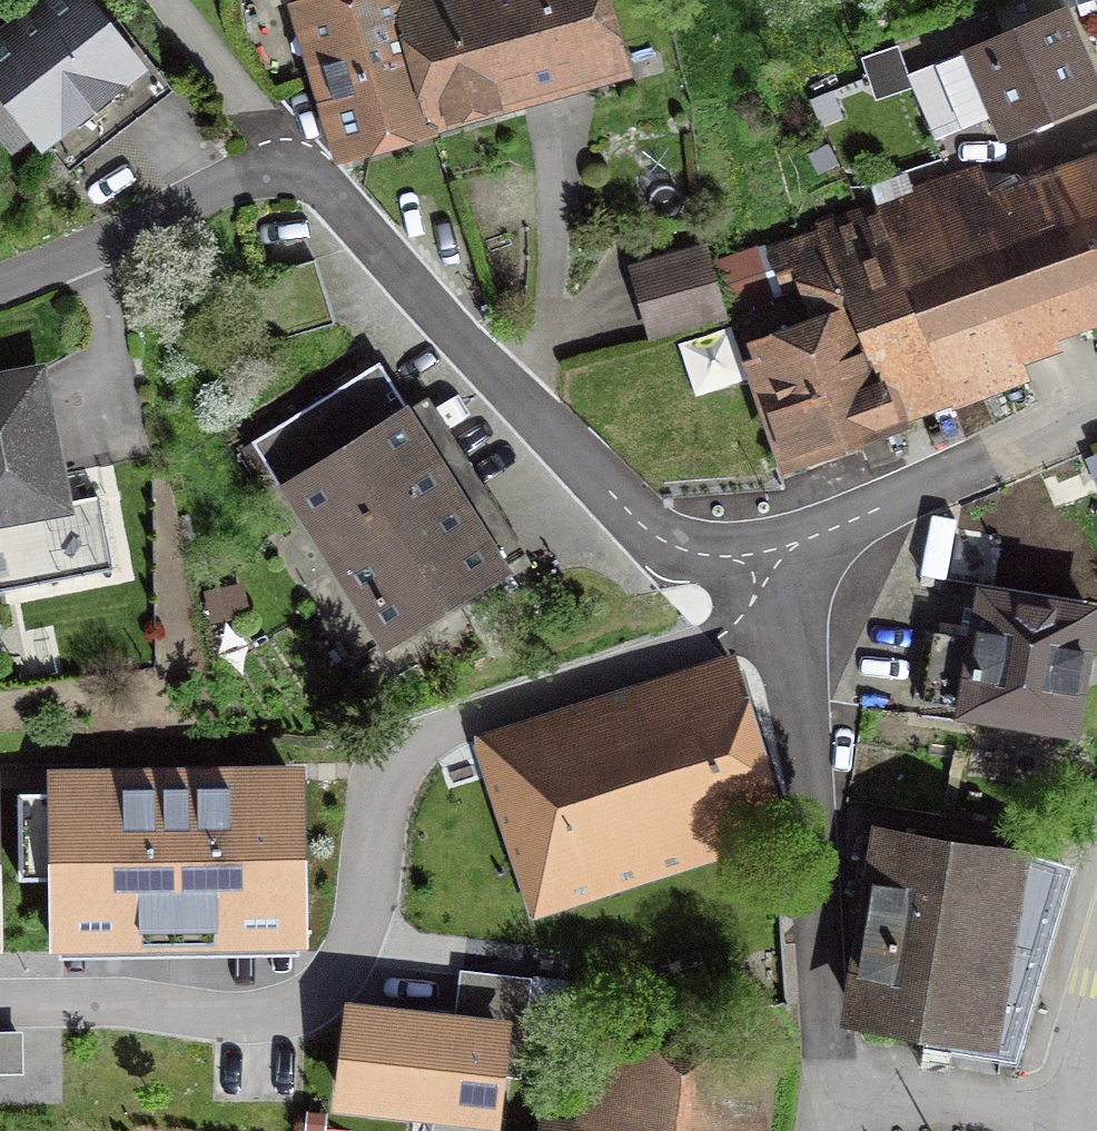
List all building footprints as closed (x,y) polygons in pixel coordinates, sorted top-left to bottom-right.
[(0,46),(0,85),(64,168),(102,138),(77,106),(95,93),(107,109),(158,70),(106,3),(93,13),(82,0),(58,0),(0,46)] [(428,117),(398,14),(394,0),(306,0),(326,69),(314,73),(321,99),(334,95),(347,141),(428,117)] [(398,14),(428,117),(617,63),(598,0),(445,0),(398,14)] [(1037,121),(1031,109),(1095,80),(1062,9),(912,74),(932,124),(991,100),(1007,135),(1037,121)] [(878,207),(948,398),(950,402),(1024,375),(1011,340),(1096,309),(1096,178),(1038,199),(1031,178),(980,170),(878,207)] [(790,455),(948,398),(878,207),(820,228),(823,235),(776,253),(791,293),(809,286),(822,322),(851,312),(859,334),(804,354),(794,327),(756,341),(766,368),(759,371),(790,455)] [(656,333),(720,314),(701,249),(637,268),(656,333)] [(263,434),(391,637),(496,571),(368,368),(263,434)] [(113,568),(99,495),(66,502),(40,370),(0,378),(0,590),(113,568)] [(923,698),(914,699),(1070,726),(1089,612),(984,593),(976,636),(926,627),(935,631),(923,698)] [(735,669),(503,747),(549,884),(777,807),(735,669)] [(59,927),(165,926),(165,954),(192,954),(192,926),(298,924),(296,785),(18,792),(19,878),(58,878),(59,927)] [(934,1038),(999,1049),(1012,1009),(1018,1011),(1034,959),(1060,875),(1017,859),(868,834),(856,904),(872,907),(854,1013),(936,1027),(934,1038)] [(502,1030),(352,1013),(343,1097),(492,1113),(502,1030)] [(0,1034),(0,1070),(18,1070),(17,1034),(0,1034)] [(732,1068),(591,1050),(581,1130),(538,1125),(538,1130),(724,1130),(732,1068)]
